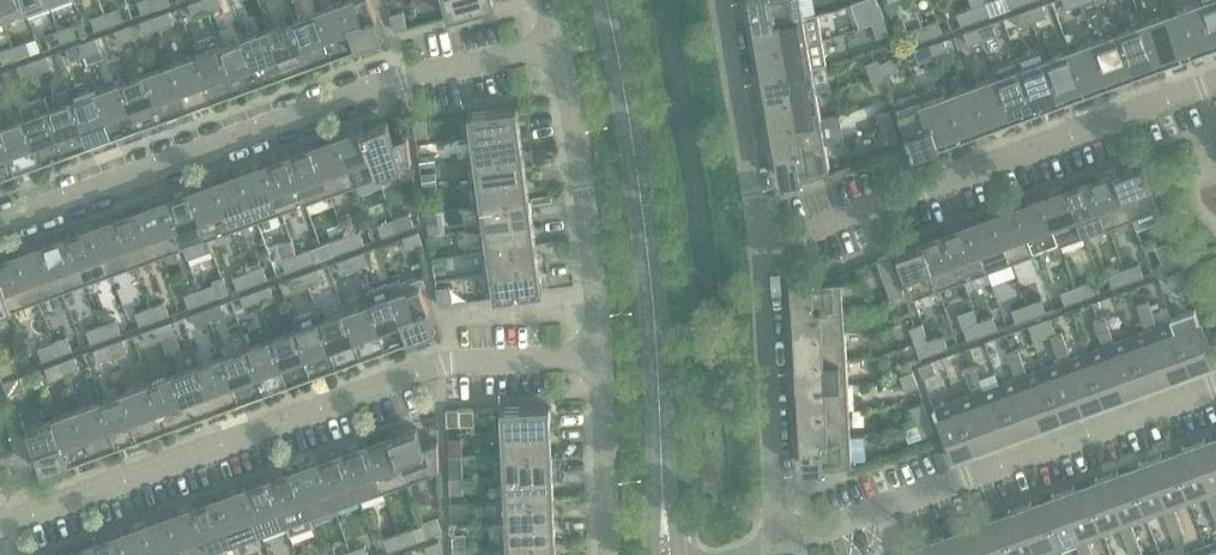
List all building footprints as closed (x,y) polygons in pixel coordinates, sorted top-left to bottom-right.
[(3,18),(26,9),(22,0),(0,0),(0,10),(3,18)] [(26,9),(29,19),(52,10),(51,6),(48,0),(22,0),(26,9)] [(76,2),(75,0),(48,0),(51,6),(52,10),(76,2)] [(138,0),(142,13),(156,8),(153,0),(139,0),(138,0)] [(170,3),(169,0),(153,0),(156,8),(170,3)] [(193,16),(208,11),(204,0),(198,0),(189,4),(193,16)] [(221,0),(204,0),(208,11),(223,5),(221,0)] [(384,36),(371,0),(348,0),(343,2),(358,45),(384,36)] [(496,4),(495,0),(444,0),(449,16),(496,4)] [(804,16),(801,0),(751,0),(755,24),(804,16)] [(1011,8),(1025,3),(1024,0),(1008,0),(1011,8)] [(1066,10),(1081,4),(1080,0),(1063,0),(1066,10)] [(1201,3),(1215,43),(1215,0),(1200,0),(1201,3)] [(318,11),(334,54),(358,45),(343,2),(318,11)] [(991,15),(986,2),(971,8),(976,21),(991,15)] [(1048,16),(1043,3),(1028,9),(1032,22),(1048,16)] [(1191,54),(1215,45),(1215,43),(1201,3),(1176,12),(1191,54)] [(879,4),(866,9),(872,24),(884,19),(879,4)] [(109,25),(123,20),(119,7),(105,12),(109,25)] [(971,8),(957,13),(961,26),(976,21),(971,8)] [(1028,9),(1013,14),(1018,27),(1032,22),(1028,9)] [(159,29),(174,23),(169,10),(154,16),(159,29)] [(294,20),(310,63),(334,54),(318,11),(294,20)] [(390,15),(395,31),(408,28),(403,11),(390,15)] [(105,12),(91,17),(96,30),(109,25),(105,12)] [(1168,14),(1184,56),(1187,55),(1191,54),(1176,12),(1171,13),(1168,14)] [(804,16),(755,24),(760,50),(822,39),(818,13),(804,16)] [(1158,66),(1184,56),(1168,14),(1143,24),(1158,66)] [(154,16),(140,21),(145,34),(159,29),(154,16)] [(877,38),(890,34),(884,19),(872,24),(877,38)] [(269,29),(285,72),(310,63),(294,20),(269,29)] [(942,33),(938,20),(923,26),(927,38),(942,33)] [(998,34),(994,21),(978,27),(983,40),(998,34)] [(63,42),(78,37),(73,24),(59,29),(63,42)] [(1134,74),(1158,66),(1143,24),(1119,33),(1134,74)] [(120,43),(135,37),(130,25),(115,30),(120,43)] [(908,31),(913,44),(927,38),(923,26),(908,31)] [(978,27),(964,32),(968,45),(983,40),(978,27)] [(59,29),(45,34),(50,47),(63,42),(59,29)] [(245,38),(261,81),(285,72),(269,29),(245,38)] [(1110,83),(1134,74),(1119,33),(1094,41),(1110,83)] [(193,45),(197,55),(212,98),(237,89),(221,46),(217,36),(193,45)] [(86,55),(100,50),(96,37),(81,43),(86,55)] [(221,46),(237,89),(261,81),(245,38),(221,46)] [(822,39),(760,50),(764,75),(812,67),(812,66),(827,64),(822,39)] [(950,52),(945,39),(930,45),(934,58),(950,52)] [(18,58),(32,53),(27,41),(13,46),(18,58)] [(1094,41),(1070,50),(1085,92),(1110,83),(1094,41)] [(81,43),(66,48),(71,61),(86,55),(81,43)] [(930,45),(915,50),(920,63),(934,58),(930,45)] [(0,50),(0,53),(4,63),(18,58),(13,46),(0,50)] [(1042,48),(1016,57),(1036,110),(1061,101),(1046,59),(1042,48)] [(100,50),(86,55),(89,64),(104,59),(100,50)] [(1061,101),(1085,92),(1070,50),(1046,59),(1061,101)] [(37,73),(52,68),(47,55),(32,60),(37,73)] [(172,64),(188,107),(212,98),(197,55),(172,64)] [(1016,57),(992,65),(997,77),(1012,119),(1036,110),(1016,57)] [(895,58),(880,63),(884,73),(884,76),(899,70),(895,58)] [(878,59),(865,63),(871,78),(884,73),(880,63),(878,59)] [(32,60),(18,66),(22,78),(37,73),(32,60)] [(148,73),(164,116),(188,107),(172,64),(148,73)] [(812,67),(764,75),(768,101),(817,92),(812,67)] [(164,116),(148,73),(123,82),(139,125),(164,116)] [(871,78),(876,93),(889,88),(884,76),(884,73),(871,78)] [(987,128),(1012,119),(997,77),(972,86),(987,128)] [(94,79),(70,88),(74,100),(75,100),(90,143),(115,134),(99,91),(94,79)] [(139,125),(123,82),(99,91),(115,134),(139,125)] [(944,84),(920,93),(923,104),(924,104),(939,146),(963,137),(948,95),(944,84)] [(963,137),(987,128),(972,86),(948,95),(963,137)] [(59,91),(64,104),(50,109),(66,152),(90,143),(75,100),(74,100),(70,88),(59,91)] [(773,126),(821,118),(817,92),(768,101),(773,126)] [(913,155),(939,146),(924,104),(923,104),(920,93),(894,102),(913,154),(913,155)] [(21,105),(26,117),(42,160),(66,152),(50,109),(46,97),(21,105)] [(517,106),(469,113),(472,136),(520,130),(517,106)] [(889,109),(876,113),(882,128),(894,123),(889,109)] [(42,160),(26,117),(2,126),(17,169),(42,160)] [(821,118),(773,126),(777,152),(825,143),(821,118)] [(427,119),(413,120),(415,138),(429,136),(427,119)] [(395,140),(388,121),(362,130),(378,174),(412,162),(408,135),(395,140)] [(887,143),(900,138),(894,123),(882,128),(887,143)] [(2,126),(0,127),(0,176),(17,169),(2,126)] [(378,174),(362,130),(338,139),(354,183),(378,174)] [(520,130),(472,136),(475,159),(524,153),(520,130)] [(354,183),(338,139),(314,148),(329,192),(354,183)] [(782,178),(830,170),(825,143),(777,152),(782,178)] [(329,192),(314,148),(289,157),(305,200),(329,192)] [(524,153),(475,159),(478,182),(527,175),(524,153)] [(418,156),(420,167),(437,165),(435,154),(418,156)] [(265,166),(281,209),(305,200),(289,157),(265,166)] [(1163,219),(1158,206),(1142,163),(1117,172),(1133,215),(1132,215),(1137,229),(1163,219)] [(281,209),(265,166),(241,175),(257,218),(281,209)] [(1133,215),(1117,172),(1092,181),(1108,224),(1132,215),(1133,215)] [(423,174),(425,189),(439,187),(437,173),(423,174)] [(257,218),(241,175),(216,184),(232,227),(257,218)] [(527,175),(478,182),(482,205),(530,198),(527,175)] [(1068,190),(1084,233),(1108,224),(1092,181),(1068,190)] [(192,193),(208,236),(232,227),(216,184),(192,193)] [(432,190),(424,191),(425,202),(434,200),(432,190)] [(1044,199),(1060,242),(1084,233),(1068,190),(1044,199)] [(192,193),(167,201),(183,245),(184,245),(189,258),(213,249),(208,236),(192,193)] [(530,198),(482,205),(485,228),(533,221),(530,198)] [(1020,207),(1035,251),(1060,242),(1044,199),(1020,207)] [(183,245),(167,201),(143,211),(158,254),(183,245)] [(995,216),(1011,259),(1035,251),(1020,207),(995,216)] [(118,219),(134,263),(158,254),(143,211),(118,219)] [(415,225),(410,212),(394,218),(399,231),(415,225)] [(429,231),(438,230),(436,216),(427,217),(429,231)] [(1011,259),(995,216),(971,225),(986,268),(1011,259)] [(394,218),(378,224),(383,237),(399,231),(394,218)] [(134,263),(118,219),(94,228),(110,271),(134,263)] [(533,221),(485,228),(488,250),(536,244),(533,221)] [(990,282),(985,269),(986,268),(971,225),(946,234),(962,277),(963,277),(968,290),(990,282)] [(110,271),(94,228),(70,237),(85,280),(110,271)] [(350,249),(365,243),(360,230),(346,236),(350,249)] [(423,244),(418,231),(404,237),(408,249),(423,244)] [(938,286),(962,277),(946,234),(922,243),(938,286)] [(346,236),(331,241),(335,254),(350,249),(346,236)] [(85,280),(70,237),(45,246),(61,289),(85,280)] [(896,252),(897,253),(912,295),(938,286),(922,243),(896,252)] [(536,244),(488,250),(491,273),(540,267),(536,244)] [(61,289),(45,246),(21,255),(37,298),(61,289)] [(302,266),(316,261),(312,248),(297,254),(302,266)] [(357,268),(372,262),(367,250),(352,255),(357,268)] [(1179,263),(1174,251),(1159,256),(1164,269),(1179,263)] [(297,254),(282,259),(287,272),(302,266),(297,254)] [(900,281),(890,254),(876,259),(886,286),(900,281)] [(21,255),(0,262),(0,273),(12,307),(37,298),(21,255)] [(352,255),(338,261),(342,273),(357,268),(352,255)] [(445,272),(443,259),(434,261),(435,273),(445,272)] [(1129,281),(1144,276),(1139,263),(1124,269),(1129,281)] [(253,284),(268,279),(263,266),(248,271),(253,284)] [(494,297),(543,291),(540,267),(491,273),(494,297)] [(308,286),(323,280),(319,268),(304,273),(308,286)] [(1124,269),(1110,274),(1114,287),(1129,281),(1124,269)] [(1167,275),(1172,287),(1185,282),(1181,270),(1167,275)] [(234,277),(238,289),(253,284),(248,271),(234,277)] [(12,307),(0,273),(0,311),(12,307)] [(304,273),(289,278),(294,291),(308,286),(304,273)] [(390,282),(391,284),(390,284),(410,338),(436,328),(420,285),(426,283),(423,276),(403,283),(401,278),(390,282)] [(844,306),(842,279),(793,282),(795,309),(844,306)] [(900,281),(886,286),(891,299),(905,294),(900,281)] [(1080,299),(1095,294),(1090,281),(1076,286),(1080,299)] [(219,297),(214,284),(199,289),(204,302),(219,297)] [(366,293),(371,303),(370,304),(386,347),(410,338),(390,284),(366,293)] [(260,304),(275,298),(270,285),(255,291),(260,304)] [(436,288),(439,305),(452,303),(450,286),(436,288)] [(1076,286),(1061,292),(1065,304),(1080,299),(1076,286)] [(185,295),(189,307),(204,302),(199,289),(185,295)] [(255,291),(241,296),(245,309),(260,304),(255,291)] [(1032,317),(1046,311),(1042,299),(1027,304),(1032,317)] [(1172,321),(1158,327),(1148,300),(1142,302),(1171,380),(1191,367),(1172,317),(1171,317),(1172,321)] [(155,320),(170,314),(165,302),(150,307),(155,320)] [(1142,302),(1137,304),(1147,331),(1130,337),(1147,383),(1171,380),(1142,302)] [(211,321),(226,316),(221,303),(206,309),(211,321)] [(346,312),(362,355),(386,347),(370,304),(346,312)] [(1027,304),(1012,309),(1017,322),(1032,317),(1027,304)] [(795,311),(799,310),(800,335),(845,332),(844,306),(795,309),(795,311)] [(150,307),(135,312),(140,325),(155,320),(150,307)] [(1211,354),(1195,308),(1172,317),(1191,367),(1211,354)] [(206,309),(192,314),(196,327),(211,321),(206,309)] [(293,319),(298,330),(297,330),(313,373),(337,364),(321,321),(322,321),(317,310),(293,319)] [(321,321),(337,364),(362,355),(346,312),(322,321),(321,321)] [(998,329),(993,316),(978,322),(983,334),(998,329)] [(1130,337),(1115,342),(1105,316),(1099,318),(1127,395),(1147,383),(1130,337)] [(1099,318),(1093,320),(1103,347),(1087,353),(1104,399),(1127,395),(1099,318)] [(106,338),(121,332),(116,319),(102,325),(106,338)] [(161,339),(177,334),(172,321),(157,327),(161,339)] [(964,327),(968,340),(983,334),(978,322),(964,327)] [(928,338),(922,323),(910,328),(915,342),(928,338)] [(102,325),(87,330),(91,343),(106,338),(102,325)] [(157,327),(143,332),(147,345),(161,339),(157,327)] [(273,339),(289,382),(313,373),(297,330),(273,339)] [(1087,353),(1072,358),(1062,331),(1055,334),(1084,411),(1104,399),(1087,353)] [(845,332),(800,335),(802,361),(847,358),(845,332)] [(933,353),(948,347),(943,334),(929,340),(933,353)] [(1055,334),(1050,335),(1060,362),(1043,368),(1060,415),(1084,411),(1055,334)] [(58,355),(72,350),(68,337),(53,343),(58,355)] [(928,338),(915,342),(920,357),(933,353),(929,340),(928,338)] [(113,357),(128,352),(123,339),(108,345),(113,357)] [(248,348),(264,391),(289,382),(273,339),(248,348)] [(38,348),(43,361),(58,355),(53,343),(38,348)] [(108,345),(94,350),(99,362),(113,357),(108,345)] [(1043,368),(1028,374),(1018,347),(1012,349),(1040,427),(1060,415),(1043,368)] [(224,357),(240,400),(264,391),(248,348),(224,357)] [(1012,349),(1006,351),(1016,378),(1000,384),(1017,430),(1040,427),(1012,349)] [(17,368),(13,357),(0,362),(0,373),(1,376),(17,370),(17,368)] [(64,375),(80,369),(75,357),(60,362),(64,375)] [(199,366),(215,409),(240,400),(224,357),(199,366)] [(803,386),(848,384),(847,358),(802,361),(803,386)] [(918,366),(923,377),(936,372),(932,361),(918,366)] [(60,362),(45,367),(50,380),(64,375),(60,362)] [(969,365),(968,365),(997,443),(1017,430),(1000,384),(984,390),(975,363),(969,365)] [(968,365),(963,367),(973,394),(957,400),(974,446),(997,443),(968,365)] [(175,375),(190,418),(215,409),(199,366),(175,375)] [(900,375),(906,391),(918,386),(913,371),(900,375)] [(150,384),(166,427),(190,418),(175,375),(150,384)] [(24,389),(20,377),(3,382),(8,395),(24,389)] [(126,392),(142,435),(166,427),(150,384),(126,392)] [(804,412),(849,410),(848,384),(803,386),(804,412)] [(102,401),(117,444),(142,435),(126,392),(102,401)] [(935,406),(934,407),(953,459),(974,446),(957,400),(936,408),(935,406)] [(77,410),(93,453),(117,444),(102,401),(77,410)] [(925,402),(912,407),(917,422),(930,417),(925,402)] [(550,404),(501,406),(502,430),(551,428),(550,404)] [(446,409),(447,426),(461,426),(460,408),(446,409)] [(53,419),(69,462),(93,453),(77,410),(53,419)] [(802,438),(851,436),(849,410),(804,412),(806,437),(802,437),(802,438)] [(923,437),(936,432),(930,417),(917,422),(923,437)] [(37,453),(43,471),(69,462),(53,419),(21,431),(30,456),(37,453)] [(424,445),(417,427),(391,436),(407,480),(440,468),(438,440),(424,445)] [(551,428),(502,430),(503,453),(552,451),(551,428)] [(851,436),(802,438),(803,465),(852,463),(852,461),(867,460),(866,435),(851,436)] [(367,445),(383,488),(407,480),(391,436),(367,445)] [(450,453),(462,453),(461,439),(449,439),(450,453)] [(1194,443),(1215,504),(1215,440),(1194,443)] [(1215,522),(1215,504),(1194,443),(1174,455),(1191,502),(1207,496),(1215,522)] [(343,454),(359,497),(383,488),(367,445),(343,454)] [(552,451),(503,453),(504,476),(553,474),(552,451)] [(319,463),(334,506),(359,497),(343,454),(319,463)] [(462,455),(449,456),(450,479),(463,478),(462,455)] [(1185,534),(1175,508),(1191,502),(1174,455),(1150,459),(1179,537),(1185,534)] [(1163,512),(1173,539),(1179,537),(1150,459),(1131,471),(1147,518),(1163,512)] [(294,472),(310,515),(334,506),(319,463),(294,472)] [(1141,550),(1131,523),(1147,518),(1131,471),(1107,475),(1135,552),(1141,550)] [(315,527),(310,515),(294,472),(270,481),(286,524),(291,535),(315,527)] [(553,474),(504,476),(505,499),(554,497),(553,474)] [(1130,554),(1135,552),(1107,475),(1087,487),(1104,533),(1120,527),(1130,554)] [(450,488),(463,488),(463,478),(450,479),(450,488)] [(246,489),(261,533),(286,524),(270,481),(246,489)] [(1088,539),(1104,533),(1087,487),(1064,490),(1087,554),(1093,554),(1088,539)] [(237,542),(237,541),(261,533),(246,489),(221,498),(237,542)] [(1080,554),(1087,554),(1064,490),(1044,503),(1060,549),(1076,543),(1080,554)] [(554,497),(505,499),(506,522),(555,520),(554,497)] [(221,498),(196,507),(212,551),(213,554),(237,554),(241,553),(237,541),(237,542),(221,498)] [(452,517),(465,516),(464,502),(451,502),(452,517)] [(1060,549),(1044,503),(1043,503),(1020,506),(1038,554),(1044,554),(1060,549)] [(1020,506),(1000,519),(1013,554),(1038,554),(1020,506)] [(186,554),(200,554),(212,551),(196,507),(172,516),(186,554)] [(172,516),(148,525),(158,554),(186,554),(172,516)] [(428,537),(442,531),(437,516),(422,521),(428,537)] [(1000,519),(977,522),(989,554),(1013,554),(1000,519)] [(555,520),(506,522),(507,545),(557,543),(555,520)] [(977,522),(957,535),(964,554),(989,554),(977,522)] [(148,525),(123,534),(131,554),(158,554),(148,525)] [(418,540),(414,527),(399,533),(404,545),(418,540)] [(384,538),(389,551),(404,545),(399,533),(384,538)] [(123,534),(99,543),(103,554),(131,554),(123,534)] [(454,546),(466,546),(465,534),(453,535),(454,546)] [(957,535),(934,538),(940,554),(964,554),(957,535)] [(934,538),(913,551),(914,554),(940,554),(934,538)] [(443,553),(439,541),(425,546),(429,554),(437,554),(443,553)] [(99,543),(75,552),(76,554),(103,554),(99,543)] [(507,545),(508,554),(557,554),(557,543),(507,545)] [(365,545),(350,550),(352,554),(369,554),(365,545)]
